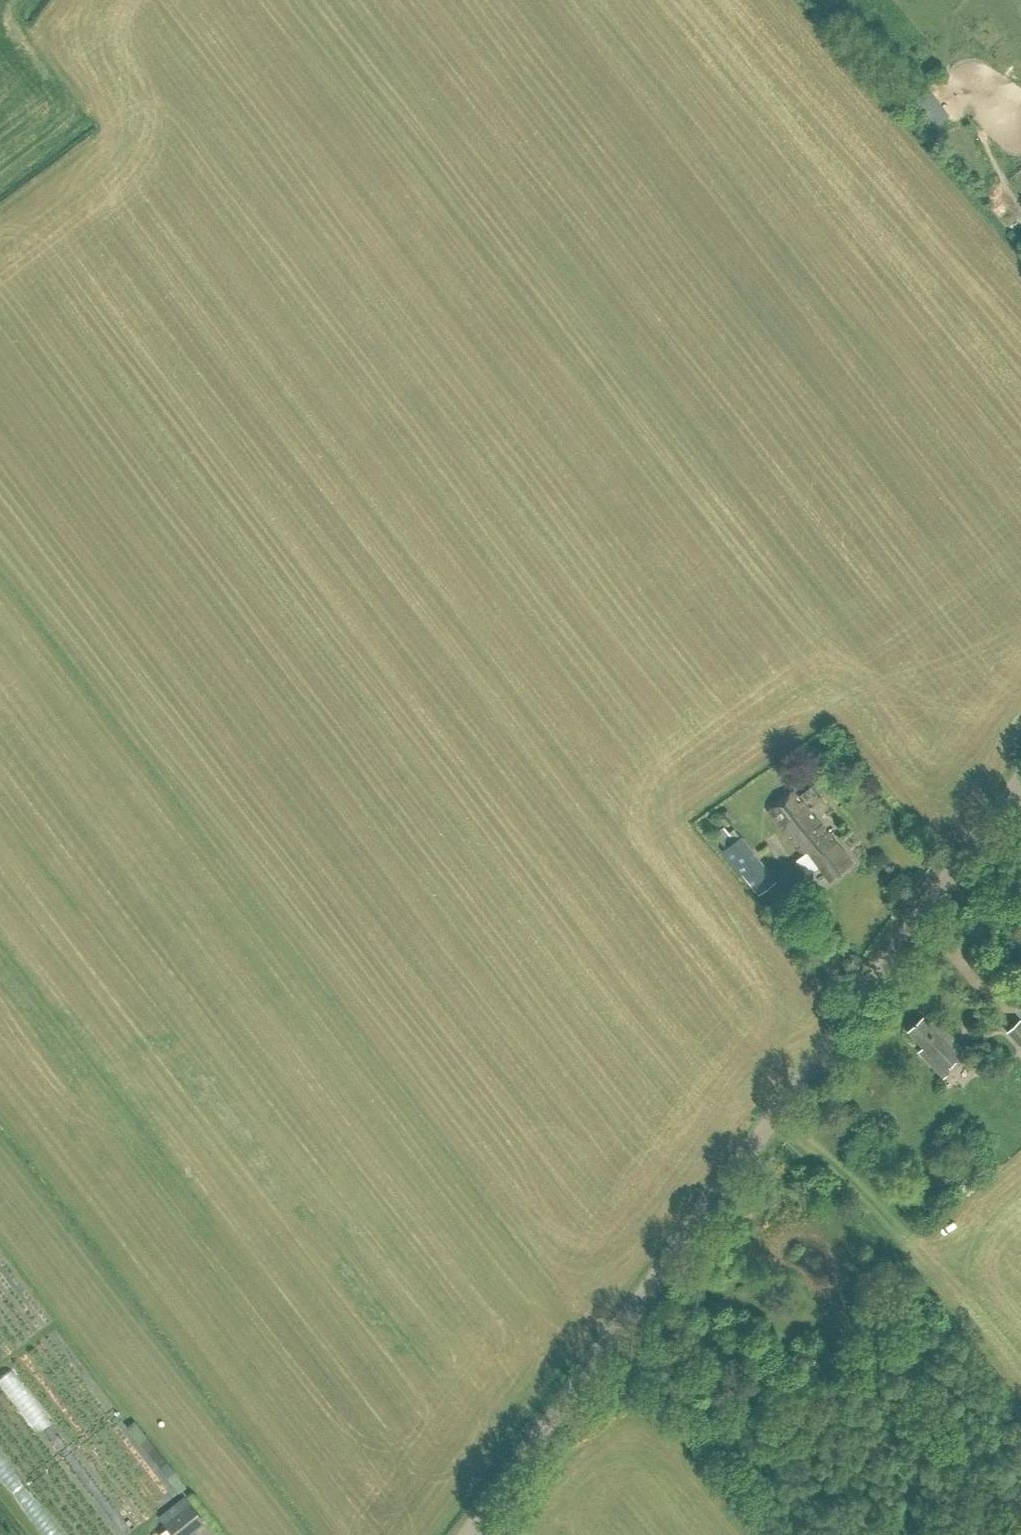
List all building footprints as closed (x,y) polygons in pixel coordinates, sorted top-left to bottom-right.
[(768,810),(778,824),(804,854),(796,860),(808,875),(819,865),(830,878),(852,860),(804,802),(794,789),(768,810)] [(728,809),(719,816),(728,826),(736,819),(728,809)] [(844,822),(838,827),(845,835),(851,830),(844,822)] [(725,848),(723,850),(741,873),(760,859),(742,836),(741,837),(725,848)] [(929,1024),(924,1018),(909,1030),(924,1047),(920,1050),(944,1078),(969,1056),(936,1018),(929,1024)] [(1007,1032),(1020,1048),(1020,1019),(1007,1032)] [(21,1390),(11,1398),(33,1426),(43,1419),(21,1390)] [(166,1524),(175,1534),(186,1534),(204,1520),(192,1504),(166,1524)]
